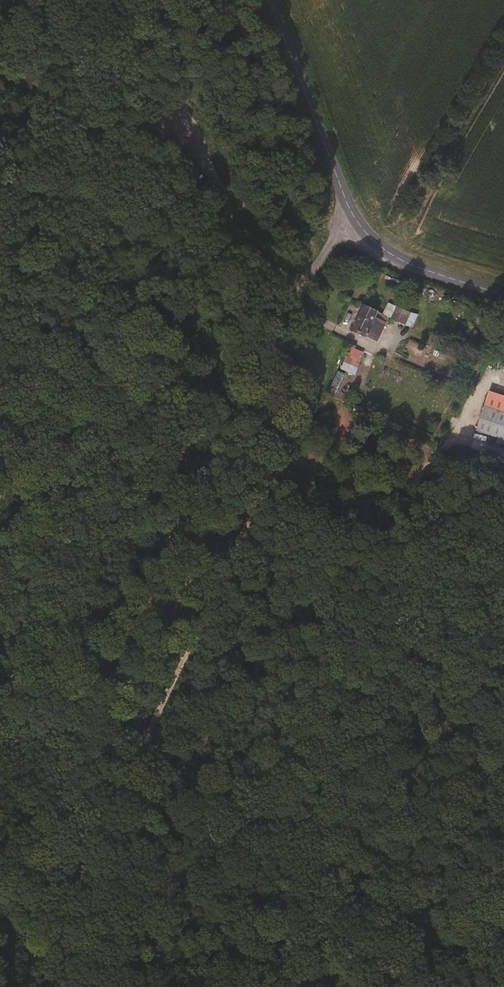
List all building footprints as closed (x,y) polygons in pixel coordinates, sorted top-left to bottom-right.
[(380,336),(387,322),(389,318),(391,314),(373,306),(361,330),(376,337),(377,334),(380,336)] [(415,326),(421,315),(409,309),(403,320),(415,326)] [(389,318),(398,322),(400,319),(391,314),(389,318)] [(385,338),(391,324),(387,322),(380,336),(385,338)] [(503,445),(503,393),(489,389),(475,434),(503,445)]
